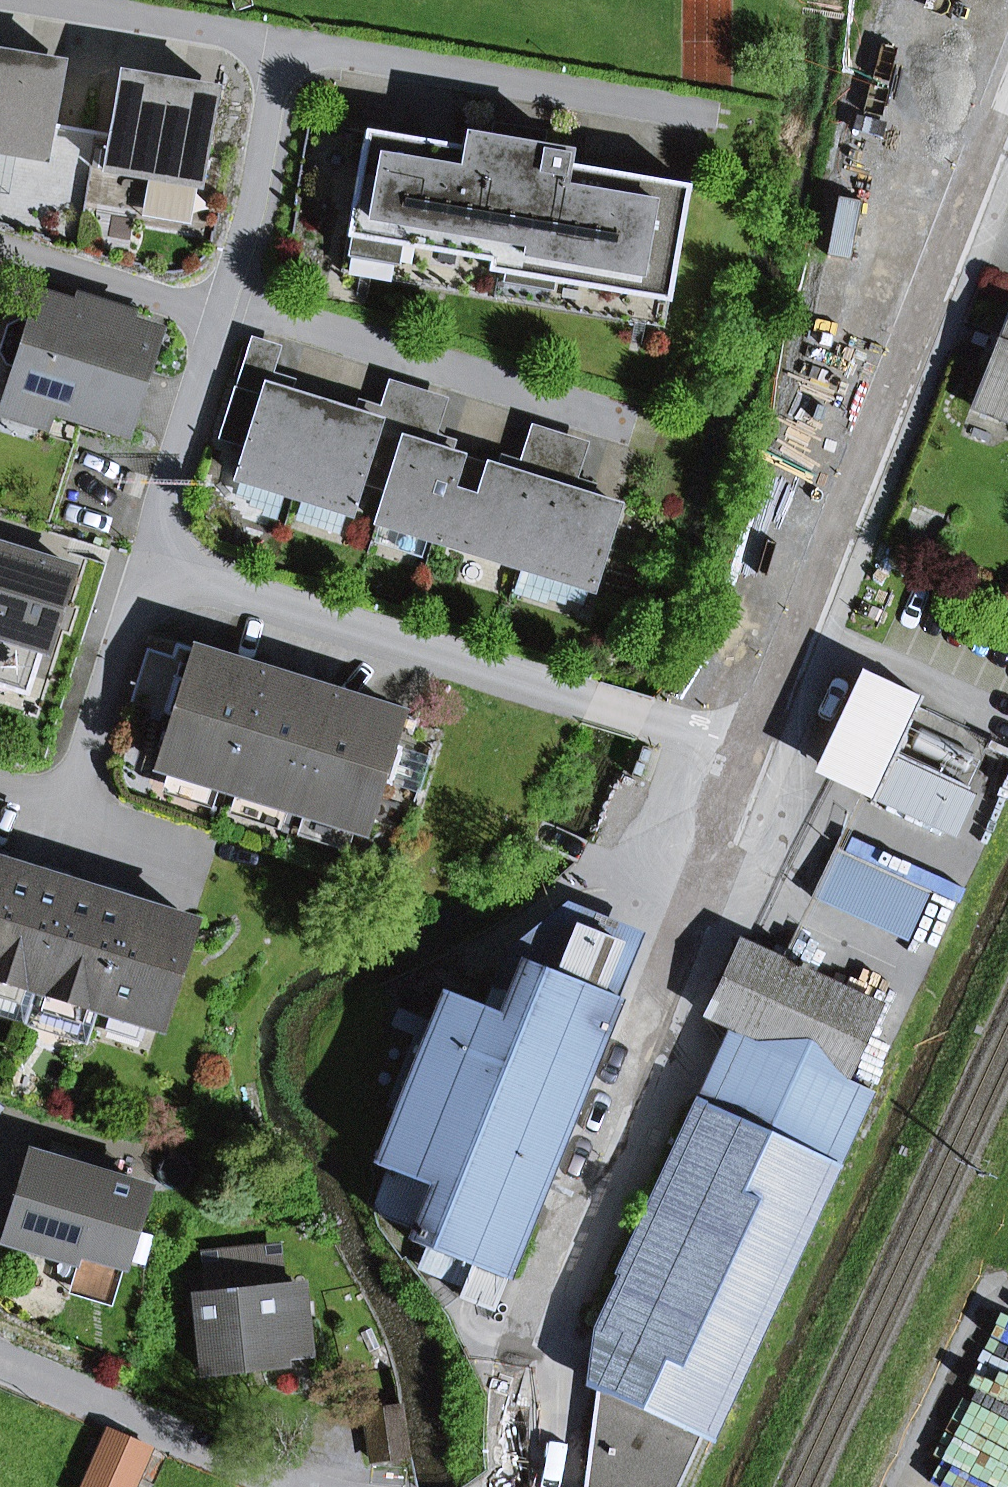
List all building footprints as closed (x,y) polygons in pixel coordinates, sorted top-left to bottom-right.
[(46,160),(63,62),(0,51),(0,152),(16,155),(46,160)] [(197,186),(199,186),(216,88),(121,71),(104,170),(148,177),(197,186)] [(341,272),(664,327),(688,184),(567,164),(569,150),(465,132),(463,146),(365,129),(341,272)] [(9,194),(16,155),(0,152),(0,193),(9,194)] [(141,217),(191,225),(197,186),(148,177),(141,217)] [(155,333),(127,324),(79,309),(42,298),(34,323),(20,319),(8,326),(0,351),(7,364),(20,368),(12,394),(48,405),(125,429),(155,333)] [(127,324),(130,313),(82,298),(79,309),(127,324)] [(968,408),(980,413),(982,409),(1007,419),(1007,317),(968,408)] [(296,379),(273,372),(281,346),(251,336),(235,388),(262,397),(266,385),(291,393),(296,379)] [(456,440),(437,434),(448,398),(389,379),(380,406),(358,399),(354,412),(379,420),(375,432),(403,440),(403,438),(452,453),(456,440)] [(247,447),(237,478),(240,479),(285,493),(293,496),(323,402),(291,393),(266,385),(262,397),(235,388),(219,438),(247,447)] [(6,414),(42,425),(48,405),(12,394),(6,414)] [(350,514),(360,482),(387,491),(403,440),(375,432),(379,420),(354,412),(323,402),(293,496),(302,499),(346,513),(350,514)] [(982,409),(980,413),(1007,424),(1007,419),(982,409)] [(596,484),(577,478),(589,442),(531,424),(520,460),(501,454),(496,467),(545,482),(592,497),(596,484)] [(387,491),(377,522),(380,523),(428,538),(433,540),(449,489),(478,498),(488,465),(452,453),(403,438),(403,440),(387,491)] [(449,489),(433,540),(518,567),(545,482),(496,467),(488,465),(478,498),(449,489)] [(262,515),(276,520),(285,493),(240,479),(235,496),(263,511),(262,515)] [(588,589),(591,589),(618,505),(592,497),(545,482),(518,567),(521,568),(588,589)] [(295,521),(339,535),(346,513),(302,499),(295,521)] [(374,542),(422,557),(428,538),(380,523),(374,542)] [(70,569),(65,567),(0,547),(0,666),(36,677),(70,569)] [(69,552),(65,567),(70,569),(36,677),(30,696),(34,698),(16,754),(44,763),(107,564),(69,552)] [(583,606),(588,589),(521,568),(513,594),(546,605),(548,600),(583,606)] [(177,643),(175,647),(194,653),(195,649),(177,643)] [(175,716),(159,767),(169,770),(219,786),(227,789),(264,671),(195,649),(194,653),(175,647),(173,656),(148,648),(131,702),(175,716)] [(30,696),(36,677),(0,666),(0,687),(30,696)] [(264,671),(227,789),(236,791),(286,807),(295,810),(332,692),(264,671)] [(824,768),(950,827),(968,787),(894,753),(917,705),(864,681),(824,768)] [(401,748),(391,745),(401,714),(332,692),(295,810),(304,813),(354,828),(364,831),(380,781),(389,784),(401,748)] [(161,793),(212,808),(219,786),(169,770),(161,793)] [(229,814),(279,830),(286,807),(236,791),(229,814)] [(297,835),(347,851),(354,828),(304,813),(297,835)] [(6,864),(10,850),(0,847),(0,862),(6,864)] [(834,850),(813,897),(907,940),(929,894),(834,850)] [(8,864),(6,864),(0,862),(0,890),(8,864)] [(67,882),(71,869),(46,862),(42,875),(67,882)] [(0,890),(0,977),(37,989),(70,883),(67,882),(42,875),(8,864),(0,890)] [(102,893),(131,902),(135,890),(106,881),(102,893)] [(70,883),(37,989),(98,1008),(131,902),(102,893),(70,883)] [(522,959),(618,998),(644,933),(566,901),(503,952),(482,1006),(500,1013),(522,959)] [(148,1023),(161,1027),(194,922),(131,902),(98,1008),(111,1012),(148,1023)] [(740,941),(706,1015),(730,1026),(844,1079),(878,1004),(803,970),(806,964),(799,961),(796,967),(740,941)] [(482,1006),(444,991),(432,1021),(397,1111),(376,1165),(387,1169),(374,1201),(380,1215),(414,1228),(409,1241),(427,1248),(506,1279),(618,998),(522,959),(500,1013),(482,1006)] [(98,1008),(37,989),(0,977),(0,1017),(87,1044),(98,1008)] [(416,1035),(387,1107),(397,1111),(432,1021),(398,1008),(391,1026),(416,1035)] [(105,1031),(142,1043),(148,1023),(111,1012),(105,1031)] [(730,1026),(696,1099),(839,1164),(873,1092),(844,1079),(730,1026)] [(711,1442),(839,1164),(696,1099),(615,1273),(619,1274),(594,1329),(618,1340),(595,1389),(597,1390),(585,1486),(677,1486),(700,1436),(711,1442)] [(146,1191),(31,1156),(6,1239),(79,1260),(82,1251),(124,1264),(146,1191)] [(278,1244),(201,1252),(206,1295),(283,1287),(278,1244)] [(459,1296),(493,1310),(506,1279),(427,1248),(418,1269),(463,1287),(459,1296)] [(69,1293),(111,1306),(124,1264),(82,1251),(79,1260),(69,1293)] [(284,1365),(283,1354),(307,1352),(301,1286),(283,1287),(206,1295),(196,1296),(204,1373),(284,1365)] [(594,1329),(595,1389),(618,1340),(594,1329)] [(973,1395),(947,1453),(1007,1480),(1007,1411),(973,1395)] [(365,1412),(373,1460),(408,1455),(400,1406),(365,1412)] [(150,1448),(108,1430),(84,1486),(133,1486),(150,1448)]
